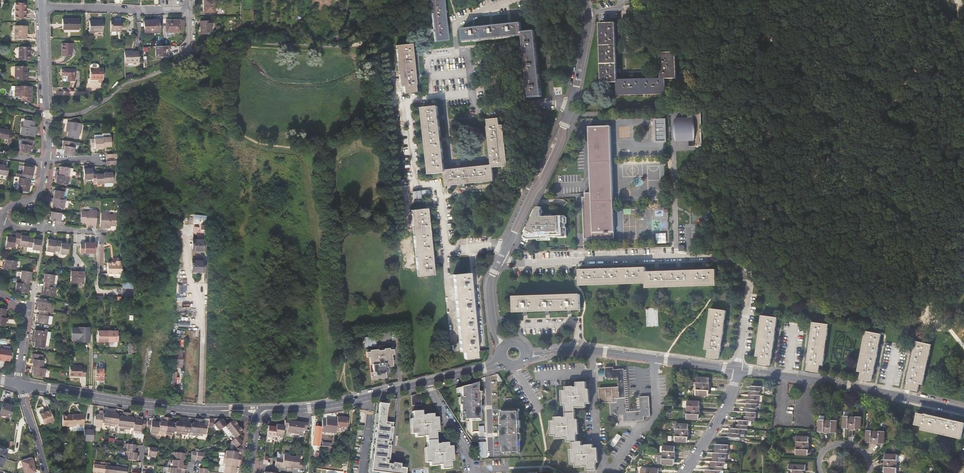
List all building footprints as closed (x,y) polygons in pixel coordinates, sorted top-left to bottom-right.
[(204,5),(205,5),(205,12),(215,12),(215,0),(204,0),(204,5)] [(434,41),(447,40),(443,0),(430,0),(434,41)] [(15,2),(15,19),(26,19),(26,3),(15,2)] [(62,19),(62,30),(79,30),(79,19),(62,19)] [(143,20),(144,33),(160,32),(159,19),(143,20)] [(165,20),(166,23),(166,25),(162,25),(163,37),(167,37),(167,33),(171,33),(181,32),(181,27),(180,19),(165,20)] [(89,20),(89,31),(103,31),(103,20),(89,20)] [(120,31),(120,20),(110,20),(110,31),(120,31)] [(200,21),(200,33),(211,33),(211,21),(200,21)] [(522,35),(521,32),(521,23),(462,29),(464,42),(470,41),(522,35)] [(617,82),(617,80),(615,23),(599,23),(601,82),(617,82)] [(15,25),(14,39),(26,39),(26,34),(27,34),(27,25),(15,25)] [(525,31),(521,32),(522,35),(529,98),(541,96),(540,84),(534,30),(528,31),(525,31)] [(62,43),(62,56),(72,56),(71,50),(73,50),(73,43),(62,43)] [(397,63),(400,86),(403,85),(404,93),(415,91),(414,84),(415,84),(415,78),(414,75),(413,57),(412,53),(411,44),(395,45),(397,63)] [(163,46),(156,46),(156,57),(168,56),(167,46),(163,46)] [(19,47),(19,60),(30,60),(30,47),(19,47)] [(124,51),(125,63),(139,62),(139,51),(124,51)] [(660,78),(617,80),(617,82),(617,95),(664,94),(664,78),(676,78),(675,52),(659,52),(660,78)] [(96,64),(91,64),(90,65),(90,82),(103,82),(103,68),(98,68),(98,65),(96,64)] [(26,66),(15,66),(15,80),(27,80),(28,72),(26,72),(26,66)] [(74,69),(63,69),(62,69),(62,70),(61,72),(62,74),(63,75),(64,75),(68,75),(68,81),(74,81),(74,69)] [(15,86),(15,96),(22,96),(22,100),(31,101),(31,86),(15,86)] [(429,174),(444,173),(444,170),(443,163),(443,159),(441,141),(441,138),(439,119),(438,115),(437,107),(422,108),(429,171),(429,174)] [(701,147),(700,112),(687,113),(687,118),(675,118),(675,142),(688,141),(688,147),(701,147)] [(667,142),(667,118),(654,118),(655,142),(667,142)] [(35,136),(36,128),(35,128),(35,126),(36,120),(25,119),(24,126),(22,126),(21,134),(35,136)] [(491,158),(491,166),(492,167),(507,166),(503,126),(499,126),(499,119),(487,120),(488,127),(487,127),(488,133),(488,136),(490,154),(491,158)] [(81,131),(82,123),(68,121),(67,129),(69,129),(69,131),(68,137),(78,138),(80,131),(81,131)] [(591,192),(585,192),(585,196),(585,200),(583,200),(584,233),(584,239),(601,239),(614,238),(613,209),(613,201),(610,126),(589,127),(589,146),(591,192)] [(11,142),(13,133),(13,131),(11,131),(9,131),(10,129),(1,128),(0,134),(0,137),(8,138),(8,142),(11,142)] [(103,134),(103,138),(104,147),(112,146),(111,137),(111,135),(110,133),(103,134)] [(30,152),(31,148),(31,145),(33,145),(34,139),(23,138),(23,143),(20,143),(19,150),(21,151),(30,152)] [(95,149),(104,148),(104,147),(103,138),(91,139),(92,146),(95,146),(95,149)] [(73,146),(74,141),(64,140),(63,146),(65,146),(64,150),(64,153),(74,154),(75,147),(73,146)] [(0,164),(0,173),(8,174),(9,167),(6,166),(6,165),(0,164)] [(23,165),(21,177),(29,178),(29,174),(32,175),(33,167),(23,165)] [(84,178),(93,178),(93,174),(92,168),(88,168),(88,165),(84,165),(84,178)] [(56,170),(55,174),(69,176),(72,176),(73,168),(60,166),(59,171),(56,170)] [(493,181),(492,167),(491,166),(482,166),(479,167),(461,169),(457,169),(444,170),(444,173),(446,186),(460,184),(493,181)] [(113,172),(104,172),(104,174),(105,182),(105,183),(105,186),(112,186),(113,185),(113,182),(113,172)] [(67,184),(69,176),(55,174),(55,177),(56,178),(56,182),(67,184)] [(96,183),(105,183),(104,174),(93,174),(93,178),(93,181),(96,181),(96,183)] [(28,191),(29,185),(28,185),(28,182),(29,178),(21,177),(19,176),(18,184),(19,184),(18,189),(28,191)] [(55,190),(53,198),(65,200),(66,200),(67,192),(65,192),(66,188),(58,187),(58,190),(55,190)] [(64,208),(65,200),(53,198),(52,197),(51,201),(53,201),(52,206),(56,207),(62,208),(64,208)] [(537,207),(525,235),(523,237),(528,240),(548,239),(548,238),(565,237),(565,216),(542,217),(541,207),(537,207)] [(412,229),(417,276),(433,274),(432,265),(431,261),(429,243),(429,240),(427,221),(427,218),(426,208),(410,210),(412,229)] [(80,222),(86,222),(88,222),(88,225),(96,225),(96,211),(89,210),(89,212),(81,211),(81,215),(80,222)] [(60,221),(62,213),(51,211),(50,220),(57,221),(56,224),(63,225),(64,222),(60,221)] [(108,214),(100,213),(100,227),(108,228),(108,226),(110,226),(116,226),(116,216),(108,215),(108,214)] [(666,229),(666,233),(657,233),(657,243),(669,243),(669,229),(666,229)] [(5,245),(13,247),(14,243),(16,233),(12,233),(11,236),(7,235),(5,245)] [(21,234),(16,233),(14,243),(19,244),(19,245),(23,246),(22,252),(26,253),(26,250),(27,246),(29,236),(25,235),(21,234)] [(32,236),(29,236),(27,246),(26,250),(39,253),(41,240),(36,239),(32,238),(32,236)] [(46,251),(54,252),(54,251),(56,241),(56,239),(52,239),(52,240),(47,239),(46,251)] [(193,239),(192,239),(192,251),(205,251),(205,239),(193,239)] [(68,244),(64,244),(61,243),(61,241),(56,241),(54,251),(59,251),(59,253),(67,254),(68,244)] [(84,244),(80,244),(80,253),(95,253),(95,247),(95,244),(95,243),(84,243),(84,244)] [(3,263),(2,267),(15,269),(17,261),(5,259),(4,263),(3,263)] [(122,275),(122,260),(116,261),(116,262),(114,262),(114,263),(113,276),(122,275)] [(204,272),(205,260),(192,260),(192,272),(204,272)] [(646,283),(645,272),(645,268),(636,268),(632,268),(614,269),(610,269),(592,270),(588,270),(579,270),(579,286),(589,285),(646,283)] [(21,278),(21,283),(28,284),(29,280),(30,280),(31,271),(21,270),(20,278),(21,278)] [(655,272),(645,272),(646,283),(646,288),(716,286),(715,270),(706,270),(702,271),(680,271),(677,271),(658,272),(655,272)] [(84,272),(70,271),(70,282),(84,283),(84,272)] [(44,273),(42,282),(44,282),(43,286),(51,287),(55,288),(56,288),(57,275),(54,275),(44,273)] [(453,275),(460,351),(464,351),(464,358),(476,357),(475,350),(476,350),(468,273),(453,275)] [(28,288),(28,284),(21,283),(16,282),(15,290),(28,292),(29,288),(28,288)] [(54,296),(55,288),(51,287),(43,286),(43,291),(41,290),(41,294),(54,296)] [(513,297),(514,312),(523,312),(527,312),(545,311),(549,311),(567,311),(571,311),(580,310),(580,295),(513,297)] [(38,305),(37,309),(40,310),(47,311),(49,311),(53,312),(54,307),(49,306),(50,303),(36,301),(36,304),(38,305)] [(933,315),(934,316),(937,307),(928,305),(926,312),(924,312),(921,322),(933,325),(934,322),(931,322),(933,315)] [(711,309),(705,349),(709,350),(708,357),(719,358),(720,351),(721,352),(721,346),(722,342),(724,324),(725,320),(726,311),(711,309)] [(48,316),(48,315),(47,315),(47,311),(40,310),(39,314),(38,314),(38,315),(37,317),(37,322),(47,324),(47,323),(50,323),(51,316),(48,316)] [(777,318),(762,316),(760,325),(756,356),(760,357),(759,364),(770,365),(771,358),(772,358),(773,353),(773,349),(776,331),(776,327),(777,318)] [(808,357),(807,363),(808,363),(807,370),(819,372),(820,365),(823,365),(828,325),(813,323),(811,332),(811,336),(808,354),(808,357)] [(88,327),(77,327),(71,327),(70,337),(79,338),(79,339),(80,340),(87,341),(88,327)] [(32,333),(32,337),(45,339),(49,340),(50,332),(46,331),(45,331),(35,329),(34,334),(32,333)] [(117,330),(107,330),(97,330),(97,341),(107,341),(117,341),(117,330)] [(865,331),(858,371),(861,372),(860,379),(871,381),(873,374),(874,374),(875,369),(875,365),(879,347),(879,343),(881,334),(865,331)] [(365,337),(366,347),(377,345),(376,336),(365,337)] [(49,340),(45,339),(32,337),(31,341),(34,341),(34,346),(44,347),(44,344),(48,345),(49,340)] [(913,354),(909,372),(908,376),(907,381),(908,381),(906,388),(918,391),(919,384),(923,385),(931,345),(916,341),(914,350),(913,354)] [(372,370),(370,370),(371,379),(380,378),(380,376),(386,376),(386,372),(388,372),(387,367),(392,366),(391,355),(393,355),(393,349),(389,349),(389,348),(383,348),(384,350),(377,350),(377,349),(369,350),(369,351),(366,351),(366,357),(369,357),(369,365),(372,364),(372,370)] [(0,350),(0,362),(1,362),(1,361),(4,361),(9,362),(11,351),(0,350)] [(33,362),(32,366),(42,368),(43,360),(42,360),(42,355),(32,353),(31,358),(33,358),(33,362)] [(81,365),(69,365),(69,375),(75,376),(85,376),(85,368),(81,368),(81,365)] [(44,376),(45,368),(42,368),(32,366),(31,370),(33,370),(32,374),(44,376)] [(626,397),(624,369),(614,369),(614,367),(605,367),(605,379),(618,378),(619,386),(620,398),(626,397)] [(626,369),(624,369),(626,397),(627,411),(640,410),(640,396),(637,397),(638,408),(629,409),(626,369)] [(697,377),(696,395),(708,396),(709,378),(697,377)] [(475,383),(457,388),(457,392),(461,392),(462,397),(460,397),(460,404),(462,404),(462,412),(461,412),(462,421),(464,421),(464,419),(473,419),(473,421),(480,421),(480,409),(482,409),(481,404),(480,404),(479,398),(481,398),(481,391),(477,391),(478,386),(479,386),(479,380),(474,381),(475,383)] [(565,405),(566,412),(575,412),(575,407),(578,407),(578,408),(586,407),(586,404),(589,403),(588,389),(587,389),(586,381),(577,382),(577,387),(574,387),(573,386),(566,386),(566,390),(563,390),(564,405),(565,405)] [(599,388),(600,399),(606,399),(606,403),(610,402),(616,402),(616,398),(617,398),(620,398),(619,386),(599,388)] [(758,391),(760,391),(761,387),(751,386),(751,390),(749,390),(749,394),(758,395),(758,391)] [(419,393),(411,395),(411,406),(421,405),(420,393),(419,393)] [(759,395),(758,395),(749,394),(749,399),(747,399),(747,403),(755,403),(756,400),(757,400),(758,400),(759,395)] [(649,396),(640,396),(640,410),(627,411),(626,397),(620,398),(617,398),(617,402),(616,402),(610,402),(610,416),(623,415),(623,421),(644,420),(644,416),(650,416),(649,396)] [(688,400),(687,410),(687,419),(699,420),(700,401),(688,400)] [(376,404),(369,472),(405,472),(406,467),(407,465),(400,464),(391,463),(391,465),(391,467),(387,466),(387,464),(394,403),(394,402),(393,402),(391,401),(385,402),(385,403),(384,405),(378,404),(376,404)] [(9,417),(13,406),(3,403),(0,411),(0,414),(9,417)] [(757,408),(757,404),(755,403),(747,403),(748,403),(747,408),(746,408),(745,412),(747,412),(754,412),(754,408),(756,408),(757,408)] [(520,421),(519,411),(521,411),(521,408),(512,409),(512,410),(508,410),(507,409),(501,409),(502,428),(500,428),(500,437),(502,437),(503,454),(508,454),(508,452),(513,452),(513,454),(521,454),(521,440),(523,441),(522,433),(520,433),(520,428),(522,428),(522,420),(520,421)] [(50,409),(45,411),(39,413),(43,424),(54,420),(50,409)] [(105,415),(103,414),(102,423),(104,424),(104,425),(109,426),(111,409),(107,409),(107,413),(105,413),(105,415)] [(115,410),(111,409),(109,426),(114,427),(114,425),(117,425),(118,416),(116,416),(116,415),(114,414),(115,410)] [(95,427),(101,428),(102,423),(103,414),(103,411),(99,411),(99,415),(97,415),(96,416),(94,416),(94,425),(96,425),(95,427)] [(426,436),(426,440),(436,440),(436,432),(435,418),(433,418),(433,414),(425,414),(425,415),(421,415),(421,411),(412,411),(412,419),(411,419),(411,434),(415,434),(415,437),(423,437),(423,436),(426,436)] [(119,428),(125,429),(127,412),(122,412),(122,416),(118,416),(117,425),(117,426),(119,427),(119,428)] [(130,428),(133,428),(134,419),(132,419),(132,417),(130,417),(131,413),(127,412),(125,429),(130,430),(130,428)] [(568,442),(572,441),(577,441),(576,434),(578,434),(577,419),(576,419),(575,412),(566,412),(566,417),(563,417),(563,416),(555,417),(555,420),(552,421),(553,435),(556,435),(556,439),(564,438),(564,437),(567,437),(568,442)] [(756,412),(754,412),(747,412),(747,416),(745,416),(745,420),(748,420),(753,421),(754,417),(755,417),(756,417),(756,412)] [(925,414),(925,415),(918,413),(915,424),(922,426),(922,429),(961,438),(963,424),(963,423),(952,420),(949,419),(934,416),(931,415),(925,414)] [(84,430),(84,414),(80,414),(72,414),(72,415),(63,415),(62,425),(73,426),(73,430),(84,430)] [(133,428),(133,430),(135,430),(134,432),(140,432),(141,428),(142,420),(142,416),(138,416),(138,420),(134,419),(133,428)] [(862,417),(853,416),(843,416),(842,427),(861,429),(862,417)] [(155,422),(155,418),(152,417),(151,421),(150,429),(150,434),(155,434),(155,433),(158,433),(158,431),(159,422),(155,422)] [(161,422),(159,422),(158,431),(160,431),(160,433),(165,434),(167,417),(163,417),(163,421),(161,421),(161,422)] [(171,418),(167,417),(165,434),(171,435),(171,433),(173,433),(174,432),(175,423),(171,422),(171,418)] [(336,428),(335,430),(339,430),(340,428),(346,429),(347,418),(337,417),(337,420),(336,428)] [(177,423),(175,423),(174,432),(176,432),(176,434),(181,434),(183,418),(179,418),(179,422),(177,421),(177,423)] [(187,418),(183,418),(181,434),(187,435),(187,433),(189,434),(189,433),(190,424),(191,423),(187,423),(187,418)] [(192,424),(190,424),(189,433),(192,433),(192,435),(197,436),(199,419),(195,419),(194,423),(193,423),(192,424)] [(203,419),(199,419),(197,436),(202,436),(202,434),(205,435),(206,426),(204,426),(204,424),(202,424),(203,419)] [(224,426),(226,425),(222,419),(218,419),(217,422),(215,424),(220,430),(224,426)] [(326,427),(336,428),(337,420),(327,419),(327,421),(322,420),(321,427),(321,429),(326,429),(326,427)] [(837,420),(828,420),(819,419),(818,431),(836,432),(837,420)] [(231,421),(229,423),(226,425),(224,426),(229,433),(237,426),(236,424),(235,421),(234,422),(233,420),(231,421)] [(748,425),(748,420),(745,420),(739,420),(739,425),(737,425),(737,429),(740,429),(745,429),(745,425),(747,425),(748,425)] [(288,421),(287,429),(286,435),(289,435),(290,433),(294,434),(295,422),(288,421)] [(295,422),(294,434),(298,434),(298,436),(301,437),(302,431),(303,423),(295,422)] [(676,423),(675,442),(687,442),(689,424),(676,423)] [(279,438),(282,438),(284,428),(284,426),(276,425),(276,427),(275,436),(279,436),(279,438)] [(239,435),(241,434),(242,432),(241,431),(242,430),(239,428),(237,426),(229,433),(234,439),(237,436),(239,435)] [(268,426),(267,437),(271,438),(271,439),(274,440),(275,436),(276,427),(268,426)] [(313,445),(319,446),(321,429),(321,427),(315,426),(314,431),(313,431),(312,435),(314,435),(313,445)] [(89,430),(84,430),(84,440),(93,440),(93,429),(89,428),(89,430)] [(740,429),(737,429),(729,428),(729,437),(737,437),(737,433),(739,433),(740,433),(740,429)] [(885,431),(875,431),(866,430),(865,442),(884,443),(885,431)] [(614,447),(621,436),(618,434),(610,444),(614,447)] [(234,439),(229,442),(231,445),(234,445),(236,448),(240,445),(242,443),(237,436),(234,439)] [(797,436),(796,445),(796,454),(808,455),(809,437),(797,436)] [(436,444),(436,440),(426,440),(427,447),(425,448),(426,463),(429,462),(429,466),(437,466),(437,465),(441,465),(441,469),(450,468),(450,461),(451,461),(450,446),(447,446),(447,443),(439,443),(439,444),(436,444)] [(486,441),(478,442),(478,453),(481,458),(487,458),(486,441)] [(577,441),(572,441),(573,449),(571,449),(572,464),(575,464),(576,467),(583,467),(583,466),(587,466),(587,470),(596,469),(596,462),(597,462),(596,447),(593,447),(593,444),(585,444),(585,445),(582,445),(582,441),(577,441)] [(131,444),(125,444),(125,446),(127,449),(126,452),(127,452),(134,453),(135,445),(131,444)] [(716,444),(715,453),(726,453),(728,453),(728,445),(716,444)] [(3,468),(8,452),(6,451),(7,447),(0,445),(0,467),(3,468)] [(663,445),(662,455),(662,464),(674,464),(675,446),(663,445)] [(156,449),(149,447),(148,455),(151,456),(152,458),(155,459),(155,458),(156,450),(156,449)] [(240,460),(241,456),(238,456),(238,452),(233,452),(226,451),(226,453),(224,453),(220,452),(219,453),(219,458),(224,458),(240,460)] [(136,461),(137,453),(134,453),(127,452),(126,455),(128,457),(128,460),(132,460),(136,461)] [(183,461),(184,453),(179,453),(174,452),(174,455),(176,458),(175,460),(183,461)] [(726,453),(715,453),(713,453),(713,461),(723,462),(725,462),(726,453)] [(284,454),(283,459),(282,467),(290,468),(291,456),(287,456),(287,454),(284,454)] [(885,454),(884,472),(896,472),(897,454),(885,454)] [(298,469),(299,461),(299,456),(296,455),(296,457),(291,456),(290,468),(294,468),(298,469)] [(240,460),(224,458),(223,464),(225,464),(224,466),(236,468),(237,464),(240,464),(240,460)] [(31,459),(21,462),(24,472),(32,472),(35,472),(31,459)] [(171,462),(170,468),(185,469),(186,470),(187,466),(183,465),(183,461),(175,460),(172,460),(172,463),(171,462)] [(93,471),(104,472),(105,462),(100,461),(99,465),(94,465),(93,471)] [(711,461),(711,466),(708,466),(707,470),(711,470),(718,470),(723,471),(723,462),(713,461),(711,461)] [(116,467),(110,466),(110,463),(105,462),(104,472),(105,472),(115,472),(116,467)] [(127,465),(116,463),(116,467),(115,472),(126,472),(127,465)] [(792,472),(803,472),(802,472),(802,470),(805,470),(805,465),(789,464),(788,469),(792,469),(792,472)]
